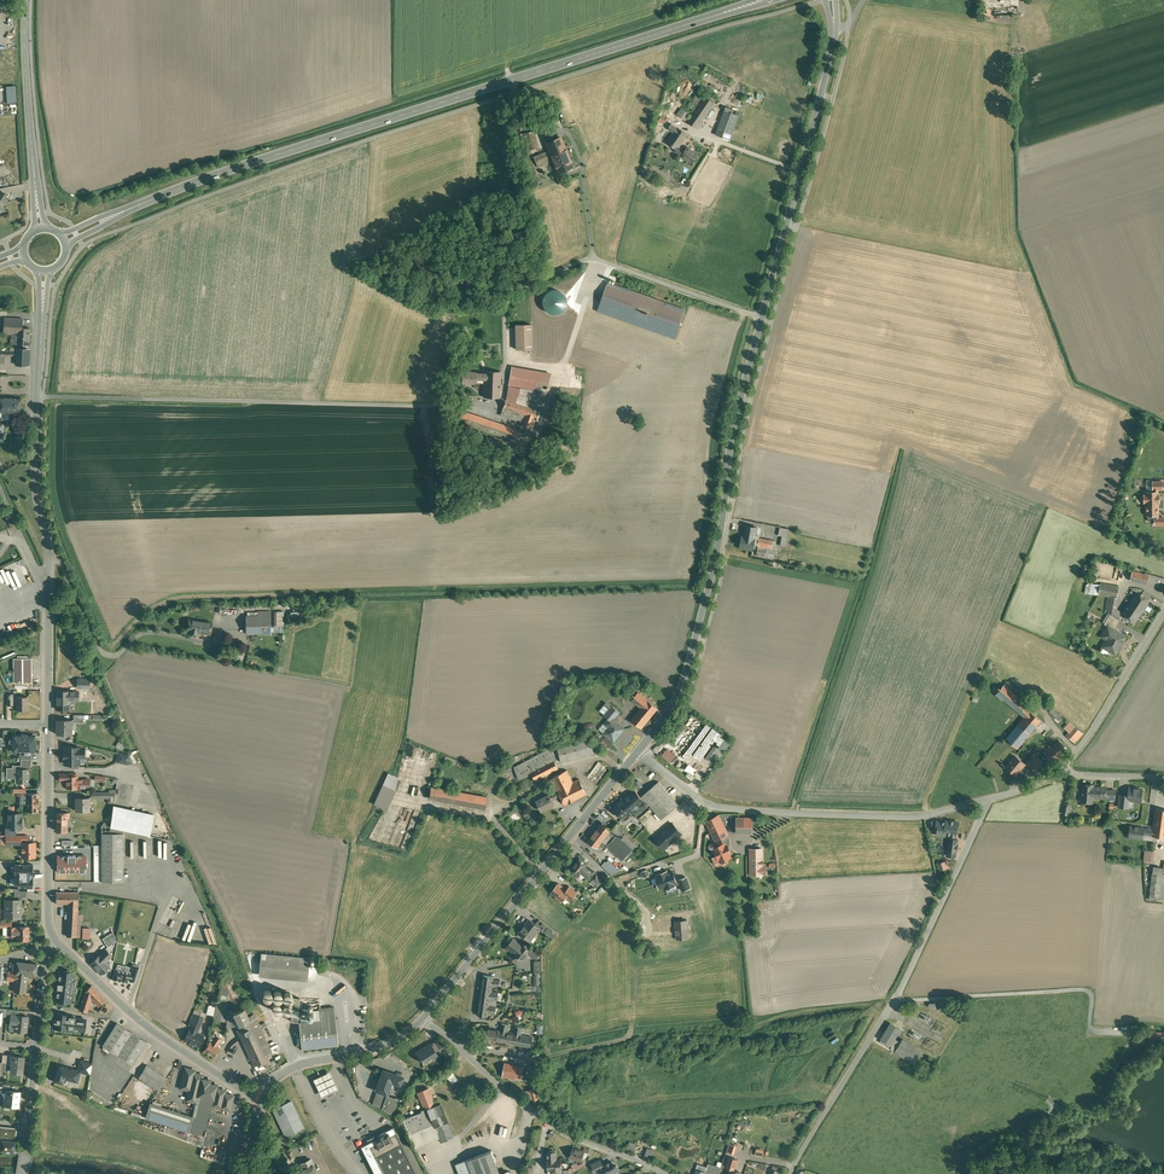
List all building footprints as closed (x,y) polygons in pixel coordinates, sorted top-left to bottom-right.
[(704,96),(687,121),(698,129),(708,114),(711,116),(718,106),(704,96)] [(734,111),(726,107),(715,134),(730,140),(740,117),(732,114),(734,111)] [(685,111),(681,117),(686,121),(690,115),(685,111)] [(678,128),(672,124),(668,129),(674,133),(678,128)] [(674,133),(668,143),(677,150),(679,147),(687,135),(678,128),(674,133)] [(533,130),(523,133),(527,151),(538,148),(533,130)] [(561,137),(546,144),(549,151),(552,156),(566,150),(561,137)] [(699,154),(688,147),(685,151),(679,147),(677,150),(676,152),(682,156),(692,164),(699,154)] [(566,150),(552,156),(553,159),(558,172),(573,166),(566,150)] [(549,151),(534,157),(537,165),(544,162),(546,165),(550,163),(549,160),(553,159),(552,156),(549,151)] [(685,310),(608,282),(598,311),(675,338),(685,310)] [(22,319),(5,318),(4,334),(17,335),(18,328),(22,328),(22,319)] [(531,324),(516,325),(516,349),(532,349),(531,324)] [(30,329),(22,328),(18,328),(17,335),(17,343),(29,344),(30,329)] [(29,350),(17,349),(16,357),(16,365),(28,365),(29,350)] [(512,367),(508,386),(534,390),(535,386),(545,389),(550,374),(512,367)] [(476,372),(462,371),(462,382),(476,383),(476,379),(484,379),(484,373),(476,373),(476,372)] [(501,371),(485,371),(484,373),(484,379),(484,397),(500,398),(501,371)] [(529,406),(506,399),(501,415),(521,422),(520,425),(532,429),(538,409),(540,410),(542,404),(540,403),(545,389),(535,386),(534,390),(530,403),(530,402),(529,406)] [(0,398),(0,410),(4,410),(4,412),(14,413),(14,410),(20,410),(20,399),(0,398)] [(521,430),(462,410),(458,421),(478,428),(517,441),(521,430)] [(460,413),(453,411),(450,419),(457,421),(460,413)] [(506,443),(486,436),(483,445),(503,452),(506,443)] [(519,458),(519,457),(519,454),(517,452),(514,450),(512,450),(509,450),(507,452),(505,454),(505,457),(505,460),(507,462),(509,464),(512,464),(515,464),(517,462),(519,460),(519,458)] [(1158,495),(1158,489),(1154,489),(1154,492),(1146,492),(1146,495),(1144,495),(1144,502),(1146,502),(1146,507),(1146,512),(1148,512),(1148,521),(1154,521),(1154,518),(1158,518),(1158,511),(1158,507),(1158,502),(1159,502),(1159,495),(1158,495)] [(757,527),(746,525),(743,539),(742,539),(740,548),(748,549),(748,547),(753,548),(752,550),(753,550),(754,545),(758,545),(759,538),(758,538),(758,535),(756,535),(757,527)] [(789,529),(780,527),(778,535),(782,536),(780,546),(786,547),(789,529)] [(773,541),(759,538),(758,545),(758,546),(771,549),(773,541)] [(1149,575),(1133,571),(1130,580),(1146,585),(1149,575)] [(1119,586),(1101,583),(1099,595),(1117,598),(1119,586)] [(1136,592),(1122,613),(1136,622),(1149,601),(1136,592)] [(270,612),(258,612),(258,616),(246,617),(246,634),(271,633),(270,612)] [(1125,636),(1114,629),(1119,619),(1111,614),(1105,623),(1108,625),(1105,632),(1111,635),(1104,646),(1103,645),(1103,646),(1109,650),(1115,654),(1121,645),(1119,644),(1125,636)] [(212,623),(193,620),(192,625),(190,625),(189,630),(188,630),(187,630),(189,630),(188,633),(196,634),(197,632),(211,634),(212,623)] [(32,658),(13,658),(14,683),(32,683),(32,658)] [(90,679),(78,679),(78,688),(90,688),(90,679)] [(1027,704),(1004,685),(996,695),(1003,701),(1004,699),(1024,717),(1029,711),(1025,707),(1027,704)] [(79,692),(57,692),(57,709),(60,709),(62,711),(65,711),(66,710),(70,710),(70,700),(79,700),(79,692)] [(658,708),(638,692),(632,700),(641,708),(631,720),(641,728),(658,708)] [(27,697),(15,697),(15,702),(17,702),(17,710),(27,710),(27,697)] [(607,703),(601,711),(605,714),(611,706),(607,703)] [(620,712),(612,706),(611,706),(605,714),(604,715),(609,718),(610,717),(614,720),(620,712)] [(1059,714),(1052,708),(1049,712),(1056,718),(1059,714)] [(1024,717),(1014,729),(1006,738),(1018,749),(1026,739),(1026,738),(1041,721),(1030,711),(1029,711),(1024,717)] [(1064,717),(1060,713),(1059,714),(1056,718),(1061,721),(1064,717)] [(614,720),(610,717),(609,718),(605,724),(609,727),(604,733),(603,733),(613,742),(614,741),(618,736),(618,735),(620,733),(624,728),(614,720)] [(72,720),(57,720),(57,734),(72,734),(72,730),(70,730),(70,721),(71,721),(72,720)] [(1083,733),(1070,722),(1064,728),(1070,733),(1067,736),(1075,743),(1083,733)] [(605,724),(600,730),(604,733),(609,727),(605,724)] [(27,734),(21,734),(21,736),(13,736),(13,739),(11,739),(9,740),(9,743),(11,744),(15,745),(15,750),(19,750),(19,751),(26,752),(26,750),(34,750),(34,751),(34,736),(27,736),(27,734)] [(590,738),(557,748),(562,762),(594,753),(592,745),(590,738)] [(1059,740),(1045,754),(1054,763),(1059,758),(1059,759),(1068,750),(1059,740)] [(79,748),(71,748),(71,746),(65,746),(65,752),(64,752),(64,759),(65,759),(65,765),(74,764),(74,766),(78,766),(78,764),(80,764),(80,757),(84,757),(84,749),(79,749),(79,748)] [(129,755),(119,753),(117,762),(127,764),(133,762),(129,755)] [(551,755),(528,766),(535,780),(559,769),(552,756),(551,754),(551,755)] [(1034,755),(1027,763),(1030,765),(1037,757),(1034,755)] [(1025,764),(1015,756),(1006,766),(1011,771),(1011,772),(1014,774),(1015,774),(1016,775),(1025,764)] [(1037,757),(1030,765),(1037,771),(1044,763),(1037,757)] [(506,759),(500,761),(505,774),(511,771),(506,759)] [(599,762),(587,777),(599,785),(610,770),(599,762)] [(26,769),(18,769),(18,765),(13,765),(13,768),(8,768),(8,774),(10,774),(10,777),(16,777),(16,783),(29,783),(29,777),(28,777),(28,771),(26,769)] [(567,770),(555,777),(561,788),(558,790),(560,796),(565,805),(568,803),(568,804),(576,800),(576,799),(587,794),(579,779),(573,782),(567,770)] [(389,774),(375,804),(385,809),(387,805),(389,806),(395,792),(398,777),(389,774)] [(90,780),(77,780),(77,777),(76,777),(67,777),(67,780),(67,781),(66,781),(66,784),(67,784),(67,788),(77,788),(90,787),(90,780)] [(679,805),(659,782),(641,797),(645,802),(647,804),(648,803),(662,819),(679,805)] [(1106,788),(1090,787),(1091,785),(1082,784),(1081,802),(1092,803),(1093,798),(1109,799),(1110,790),(1106,790),(1106,788)] [(487,797),(432,787),(430,798),(485,808),(487,797)] [(1138,788),(1129,787),(1128,792),(1127,795),(1128,796),(1128,800),(1141,801),(1141,800),(1142,799),(1143,794),(1142,792),(1142,789),(1138,789),(1138,788)] [(634,789),(612,808),(621,818),(630,811),(632,813),(633,812),(645,802),(641,797),(634,789)] [(550,794),(537,801),(542,811),(547,808),(547,807),(554,804),(554,805),(555,804),(552,800),(560,796),(558,790),(550,795),(550,794)] [(115,793),(102,793),(102,798),(108,798),(108,802),(114,803),(115,793)] [(39,794),(26,794),(26,811),(38,811),(38,798),(39,798),(39,795),(39,794)] [(1127,795),(1120,795),(1118,807),(1126,808),(1128,800),(1128,796),(1127,795)] [(90,798),(76,798),(76,811),(90,811),(90,798)] [(645,802),(633,812),(639,819),(651,809),(647,804),(645,802)] [(146,813),(114,805),(110,827),(136,833),(140,815),(146,816),(146,813)] [(1155,808),(1152,829),(1152,835),(1152,836),(1163,837),(1163,810),(1155,808)] [(22,813),(15,813),(15,814),(8,814),(8,828),(10,828),(10,829),(16,829),(20,829),(20,818),(22,818),(22,813)] [(70,813),(57,813),(57,831),(67,831),(67,828),(68,828),(68,822),(67,822),(67,818),(70,818),(70,813)] [(146,816),(140,815),(136,833),(150,836),(154,818),(152,817),(153,814),(146,813),(146,816)] [(515,814),(511,817),(514,822),(518,819),(518,820),(520,818),(519,816),(517,817),(515,814)] [(728,834),(719,815),(718,815),(707,821),(706,821),(715,841),(728,834)] [(753,816),(737,815),(736,833),(753,833),(753,823),(753,816)] [(946,823),(937,821),(936,829),(938,829),(937,835),(945,836),(945,834),(951,835),(955,835),(956,835),(957,829),(958,829),(959,822),(947,821),(946,823)] [(602,823),(587,841),(597,849),(603,841),(608,845),(616,836),(611,831),(602,823)] [(672,823),(655,838),(664,849),(682,834),(672,823)] [(638,843),(618,824),(611,831),(616,836),(608,845),(607,846),(622,860),(638,843)] [(1144,827),(1129,825),(1128,836),(1142,838),(1143,834),(1152,835),(1152,829),(1144,828),(1144,827)] [(123,830),(102,826),(102,882),(124,882),(123,830)] [(955,835),(951,835),(950,838),(947,856),(956,857),(958,840),(955,839),(955,835)] [(16,836),(6,836),(6,845),(21,845),(21,841),(21,836),(16,836)] [(35,843),(22,843),(22,857),(28,857),(29,858),(30,857),(35,857),(35,843)] [(718,846),(716,847),(714,848),(714,850),(717,856),(720,861),(720,862),(731,857),(729,853),(730,852),(731,851),(728,846),(727,846),(726,846),(724,843),(718,846)] [(1155,851),(1145,850),(1144,860),(1153,862),(1155,851)] [(750,852),(751,875),(762,875),(762,873),(762,867),(762,851),(750,852)] [(68,856),(58,856),(58,871),(59,871),(59,872),(85,872),(85,870),(86,870),(85,856),(75,856),(75,855),(68,855),(68,856)] [(595,872),(586,865),(587,864),(579,858),(569,870),(577,877),(581,873),(589,879),(595,872)] [(946,861),(942,863),(941,862),(937,864),(940,871),(948,868),(946,861)] [(1163,868),(1153,867),(1149,896),(1159,897),(1163,868)] [(602,879),(597,874),(593,879),(598,884),(602,879)] [(568,893),(558,884),(551,892),(557,897),(556,898),(560,901),(564,897),(565,898),(568,893)] [(687,890),(679,895),(675,897),(678,903),(690,897),(687,890)] [(78,892),(56,892),(56,903),(68,904),(78,904),(78,892)] [(21,900),(5,900),(5,911),(7,911),(7,916),(11,916),(11,918),(20,918),(20,909),(21,909),(21,900)] [(78,904),(68,904),(67,936),(77,937),(78,904)] [(670,904),(651,907),(652,921),(653,921),(660,921),(671,920),(670,904)] [(530,919),(519,932),(530,940),(540,928),(536,924),(530,919)] [(549,926),(540,919),(536,924),(540,928),(544,932),(549,926)] [(687,920),(675,921),(677,937),(677,940),(689,939),(688,930),(687,920)] [(660,921),(653,921),(654,936),(661,936),(660,921)] [(29,927),(18,927),(8,927),(8,935),(16,935),(16,934),(18,934),(18,940),(29,940),(29,927)] [(113,933),(103,938),(108,947),(118,941),(113,933)] [(677,937),(669,938),(669,945),(678,944),(677,940),(677,937)] [(523,944),(518,940),(515,943),(512,941),(508,946),(515,953),(515,954),(512,957),(517,960),(519,957),(523,960),(529,953),(531,950),(523,944)] [(134,948),(123,945),(122,953),(132,955),(134,948)] [(540,955),(531,949),(531,950),(529,953),(537,959),(540,955)] [(106,950),(92,964),(103,976),(109,970),(108,969),(110,966),(106,961),(108,959),(109,960),(112,956),(106,950)] [(309,958),(261,954),(259,972),(307,976),(309,958)] [(542,961),(534,961),(535,972),(542,971),(542,961)] [(30,964),(17,962),(16,972),(15,981),(14,992),(25,993),(27,975),(35,976),(37,964),(34,964),(35,962),(30,962),(30,964)] [(128,965),(114,962),(112,975),(115,976),(114,978),(127,980),(128,974),(127,973),(128,965)] [(16,972),(8,971),(7,980),(15,981),(16,972)] [(60,972),(57,1002),(71,1003),(74,973),(60,972)] [(494,977),(483,975),(482,987),(492,989),(492,985),(500,986),(500,981),(493,980),(494,977)] [(250,1019),(231,980),(220,985),(222,988),(239,1024),(237,1025),(254,1061),(253,1062),(255,1066),(258,1064),(259,1066),(264,1064),(265,1066),(270,1063),(267,1057),(266,1054),(250,1019)] [(106,999),(92,985),(85,992),(90,998),(99,1006),(106,999)] [(492,989),(482,987),(480,1001),(490,1002),(490,999),(497,1000),(499,992),(491,991),(492,989)] [(239,1024),(222,988),(216,1007),(214,1016),(213,1018),(227,1022),(230,1025),(237,1025),(239,1024)] [(272,997),(272,995),(272,993),(270,991),(269,990),(267,990),(265,990),(264,991),(263,993),(262,995),(263,997),(264,998),(265,999),(267,1000),(269,999),(271,998),(272,997)] [(282,997),(282,995),(282,993),(281,992),(279,991),(277,990),(276,991),(274,992),(273,994),(273,995),(273,997),(274,999),(276,1000),(278,1000),(280,1000),(281,999),(282,997)] [(292,998),(292,996),(292,994),(291,993),(289,992),(287,991),(285,992),(284,993),(283,994),(282,996),(283,998),(284,1000),(285,1001),(287,1001),(289,1001),(291,1000),(292,998)] [(79,1009),(79,1010),(81,1010),(85,1012),(87,1012),(88,1011),(91,1001),(89,1000),(90,998),(85,992),(79,1009)] [(281,1008),(282,1006),(281,1004),(280,1002),(279,1001),(277,1001),(275,1001),(273,1003),(272,1004),(272,1006),(272,1008),(273,1009),(275,1010),(277,1011),(279,1010),(280,1009),(281,1008)] [(490,1002),(480,1001),(478,1015),(488,1016),(488,1013),(496,1014),(497,1006),(489,1005),(490,1002)] [(291,1009),(292,1007),(291,1005),(290,1003),(289,1002),(287,1002),(285,1002),(283,1004),(282,1005),(282,1007),(282,1009),(284,1010),(285,1011),(287,1012),(289,1011),(290,1010),(291,1009)] [(216,1007),(209,1005),(206,1014),(214,1016),(216,1007)] [(320,1020),(299,1022),(302,1049),(338,1045),(336,1024),(338,1023),(337,1018),(336,1018),(334,1007),(319,1009),(320,1020)] [(204,1018),(193,1014),(189,1023),(192,1024),(190,1030),(198,1033),(204,1018)] [(19,1015),(12,1015),(11,1015),(11,1023),(16,1024),(16,1026),(15,1026),(15,1027),(16,1027),(15,1031),(26,1032),(27,1024),(27,1016),(19,1015)] [(57,1015),(55,1027),(84,1030),(85,1019),(57,1015)] [(272,1051),(256,1016),(250,1019),(266,1054),(272,1051)] [(147,1042),(117,1023),(102,1046),(133,1065),(147,1042)] [(908,1042),(903,1039),(901,1042),(895,1039),(901,1029),(891,1023),(881,1039),(880,1042),(889,1048),(890,1046),(892,1047),(890,1049),(913,1063),(916,1058),(915,1057),(920,1050),(908,1042)] [(501,1024),(500,1031),(497,1030),(495,1040),(509,1043),(511,1033),(508,1032),(509,1025),(501,1024)] [(523,1028),(515,1026),(514,1034),(511,1033),(509,1043),(527,1047),(529,1037),(521,1035),(523,1028)] [(497,1030),(487,1028),(485,1038),(495,1040),(497,1030)] [(198,1033),(190,1030),(185,1041),(199,1046),(204,1035),(198,1033)] [(221,1039),(215,1036),(211,1043),(216,1046),(221,1039)] [(211,1043),(209,1042),(204,1051),(215,1057),(220,1048),(216,1046),(211,1043)] [(442,1054),(436,1043),(431,1045),(438,1056),(442,1054)] [(430,1045),(422,1050),(421,1050),(417,1053),(422,1061),(423,1063),(424,1062),(423,1061),(431,1056),(433,1059),(439,1056),(438,1056),(431,1045),(431,1044),(430,1045)] [(13,1055),(3,1054),(2,1062),(2,1063),(9,1064),(10,1055),(13,1056),(13,1055)] [(24,1056),(13,1055),(13,1056),(11,1068),(17,1069),(16,1072),(22,1073),(24,1056)] [(516,1065),(505,1063),(502,1076),(509,1078),(509,1076),(521,1078),(524,1066),(519,1065),(519,1063),(517,1063),(516,1065)] [(80,1071),(59,1065),(55,1081),(63,1083),(64,1078),(77,1082),(80,1071)] [(167,1078),(147,1065),(139,1077),(158,1089),(160,1090),(167,1078)] [(91,1068),(81,1066),(80,1070),(87,1072),(87,1073),(90,1074),(91,1068)] [(150,1103),(146,1117),(189,1131),(203,1134),(205,1135),(207,1129),(206,1129),(211,1105),(229,1109),(229,1110),(230,1110),(234,1095),(225,1093),(225,1090),(216,1088),(217,1084),(210,1083),(211,1080),(202,1078),(203,1075),(194,1073),(195,1070),(185,1068),(185,1071),(181,1087),(196,1091),(194,1101),(196,1102),(193,1116),(150,1103)] [(403,1077),(383,1070),(376,1090),(387,1094),(391,1082),(400,1085),(403,1077)] [(332,1072),(315,1080),(323,1098),(327,1096),(326,1094),(333,1090),(334,1093),(340,1090),(332,1072)] [(428,1088),(417,1092),(424,1110),(420,1111),(421,1113),(404,1119),(414,1147),(439,1138),(440,1142),(450,1138),(449,1136),(452,1135),(440,1104),(435,1106),(428,1088)] [(20,1091),(7,1090),(7,1092),(6,1103),(10,1103),(10,1105),(18,1106),(19,1097),(20,1097),(20,1091)] [(386,1096),(376,1092),(372,1104),(379,1107),(382,1109),(386,1096)] [(395,1099),(386,1096),(382,1109),(388,1112),(388,1113),(390,1114),(391,1114),(401,1100),(395,1098),(395,1099)] [(273,1109),(285,1136),(303,1127),(291,1101),(273,1109)] [(401,1113),(395,1115),(397,1122),(404,1119),(401,1113)] [(2,1135),(2,1139),(1,1150),(15,1152),(15,1151),(16,1146),(15,1146),(16,1141),(16,1140),(15,1140),(16,1128),(0,1127),(0,1135),(2,1135)] [(396,1132),(393,1127),(377,1135),(378,1137),(374,1140),(373,1139),(369,1141),(369,1142),(360,1147),(374,1173),(417,1173),(396,1132)] [(286,1137),(271,1144),(274,1150),(289,1143),(286,1137)] [(584,1152),(573,1147),(569,1157),(581,1161),(584,1152)] [(492,1151),(457,1164),(460,1173),(501,1173),(492,1151)] [(238,1154),(230,1153),(228,1162),(236,1163),(238,1154)] [(310,1158),(307,1160),(301,1163),(303,1167),(301,1168),(302,1172),(304,1171),(306,1173),(318,1173),(310,1158)] [(547,1159),(548,1170),(556,1169),(556,1171),(561,1171),(561,1158),(556,1159),(547,1159)] [(600,1159),(591,1164),(595,1172),(601,1169),(600,1167),(603,1165),(600,1159)] [(611,1161),(603,1165),(600,1167),(601,1169),(603,1173),(611,1173),(619,1170),(616,1166),(614,1167),(611,1161)] [(583,1162),(578,1165),(577,1162),(571,1165),(573,1167),(574,1171),(585,1166),(583,1162)] [(709,1163),(706,1173),(710,1173),(714,1173),(715,1173),(719,1173),(721,1167),(709,1163)]
